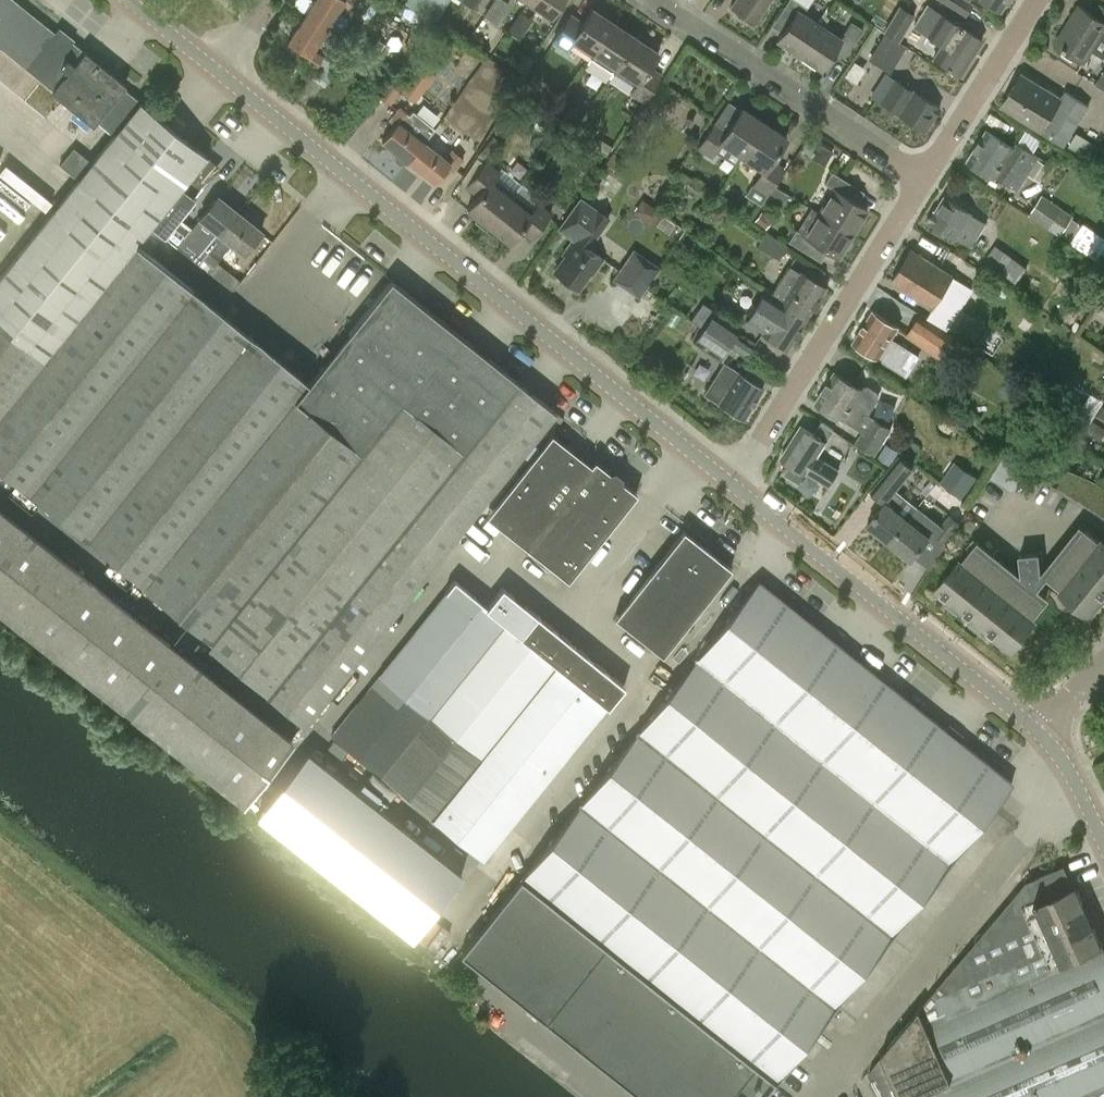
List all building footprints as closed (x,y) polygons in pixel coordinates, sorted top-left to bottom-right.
[(112,79),(14,0),(0,0),(0,47),(43,82),(42,82),(53,91),(52,92),(82,116),(112,79)] [(306,14),(327,27),(329,24),(339,30),(359,0),(315,0),(306,14)] [(400,20),(409,6),(399,0),(369,0),(400,20)] [(410,5),(413,6),(432,18),(434,19),(435,20),(448,0),(412,0),(412,1),(410,5)] [(483,14),(497,24),(510,4),(504,0),(492,0),(483,14)] [(528,1),(552,16),(562,0),(529,0),(528,1)] [(730,4),(742,11),(739,15),(751,23),(766,0),(733,0),(730,4)] [(803,14),(807,6),(797,0),(786,0),(771,25),(782,32),(777,40),(799,55),(819,25),(803,14)] [(966,15),(973,3),(969,0),(942,0),(966,15)] [(999,10),(1006,0),(982,0),(999,10)] [(1092,14),(1079,6),(1056,43),(1084,61),(1091,50),(1103,57),(1103,5),(1100,2),(1092,14)] [(981,40),(939,13),(939,12),(927,4),(913,25),(943,43),(936,54),(962,70),(981,40)] [(590,9),(583,20),(570,11),(551,40),(566,50),(572,41),(592,55),(616,19),(604,11),(601,16),(590,9)] [(888,73),(906,45),(897,40),(912,16),(899,9),(868,60),(888,73)] [(519,38),(533,18),(521,10),(508,30),(519,38)] [(327,27),(306,14),(288,42),(305,53),(302,58),(316,67),(310,76),(325,86),(338,65),(324,56),(330,47),(319,40),(327,27)] [(592,55),(587,62),(610,78),(615,70),(636,38),(625,31),(627,27),(616,19),(592,55)] [(819,25),(799,55),(821,69),(833,49),(844,57),(863,29),(851,21),(839,38),(819,25)] [(639,34),(636,38),(615,70),(635,83),(630,91),(643,101),(663,73),(650,64),(658,52),(647,45),(649,41),(639,34)] [(395,72),(379,96),(391,105),(400,91),(416,102),(436,73),(420,63),(407,81),(395,72)] [(1103,71),(1096,83),(1103,88),(1103,71)] [(1022,73),(1002,106),(1064,145),(1089,106),(1065,91),(1061,97),(1022,73)] [(887,74),(872,97),(897,113),(896,113),(924,131),(934,115),(934,116),(940,107),(912,89),(911,90),(887,74)] [(112,79),(82,116),(93,125),(96,121),(111,133),(138,100),(112,79)] [(136,244),(140,240),(214,148),(147,92),(140,101),(0,275),(0,413),(136,244)] [(540,114),(515,98),(511,105),(536,121),(540,114)] [(388,121),(394,125),(382,140),(399,153),(397,156),(397,160),(400,162),(404,162),(406,159),(409,161),(424,142),(404,126),(412,115),(398,106),(388,121)] [(743,107),(724,136),(710,127),(697,147),(711,158),(717,150),(736,164),(742,155),(742,156),(765,122),(743,107)] [(579,125),(564,115),(557,124),(572,134),(579,125)] [(491,132),(472,121),(466,131),(485,143),(491,132)] [(765,122),(742,156),(762,169),(751,185),(768,196),(785,168),(772,160),(787,137),(765,122)] [(1050,165),(1038,158),(1039,156),(1017,143),(1014,147),(986,130),(967,160),(995,178),(997,176),(1018,189),(1029,173),(1041,181),(1050,165)] [(612,146),(598,138),(593,146),(607,155),(612,146)] [(444,159),(424,142),(409,161),(435,182),(448,166),(453,170),(463,158),(452,149),(444,159)] [(73,148),(60,165),(76,177),(89,160),(73,148)] [(467,208),(488,225),(512,196),(524,182),(505,166),(502,170),(486,158),(465,186),(476,196),(467,208)] [(152,228),(166,239),(180,221),(215,177),(202,166),(152,228)] [(674,181),(698,198),(705,188),(681,171),(674,181)] [(833,189),(819,212),(819,213),(851,233),(866,209),(848,198),(855,186),(831,172),(824,183),(833,189)] [(1029,214),(1060,236),(1062,232),(1073,239),(1083,224),(1073,217),(1074,215),(1044,194),(1029,214)] [(200,217),(212,227),(188,256),(198,265),(240,213),(218,195),(200,217)] [(531,211),(512,196),(488,225),(509,242),(519,230),(531,240),(552,213),(538,202),(531,211)] [(945,196),(929,220),(971,247),(987,222),(945,196)] [(579,288),(590,273),(593,272),(603,259),(588,248),(609,219),(581,198),(559,228),(573,238),(562,254),(565,256),(555,270),(579,288)] [(661,212),(642,199),(633,212),(652,224),(661,212)] [(819,213),(819,212),(811,207),(798,230),(796,228),(789,241),(813,255),(818,245),(837,257),(851,233),(819,213)] [(262,231),(240,213),(198,265),(233,291),(241,281),(216,262),(231,243),(244,253),(262,231)] [(1028,267),(996,244),(981,265),(990,272),(995,266),(1016,282),(1028,267)] [(660,267),(633,248),(611,279),(639,298),(660,267)] [(912,250),(892,281),(933,307),(927,316),(948,331),(962,308),(971,293),(951,279),(953,276),(912,250)] [(762,288),(761,290),(807,318),(826,288),(790,266),(772,294),(762,288)] [(202,650),(303,725),(554,414),(391,281),(151,588),(212,635),(202,650)] [(807,318),(761,290),(745,320),(763,331),(762,333),(788,349),(807,318)] [(729,345),(747,357),(755,345),(737,333),(741,327),(714,309),(702,327),(729,345)] [(873,311),(854,341),(880,358),(880,359),(895,368),(907,375),(917,361),(920,355),(908,348),(891,338),(899,326),(873,311)] [(986,324),(969,313),(955,335),(971,346),(986,324)] [(923,314),(907,336),(940,358),(955,335),(923,314)] [(702,327),(692,342),(720,360),(729,345),(702,327)] [(763,388),(739,373),(740,372),(721,361),(711,377),(728,387),(718,403),(744,419),(763,388)] [(868,385),(861,387),(835,372),(816,402),(844,420),(862,431),(855,443),(877,455),(893,428),(870,414),(879,398),(878,391),(868,385)] [(816,418),(810,428),(828,438),(834,427),(816,418)] [(801,426),(782,456),(830,485),(839,470),(818,457),(827,441),(801,426)] [(990,476),(1014,490),(1027,469),(1004,454),(990,476)] [(872,492),(885,503),(868,525),(891,543),(907,518),(896,509),(904,498),(896,491),(915,466),(901,455),(872,492)] [(636,493),(594,460),(525,546),(568,580),(636,493)] [(954,460),(940,484),(959,495),(973,471),(954,460)] [(1088,477),(1080,494),(1103,509),(1103,483),(1088,477)] [(909,519),(907,518),(891,543),(912,560),(928,540),(941,550),(948,542),(947,541),(961,522),(951,515),(937,533),(933,530),(938,523),(917,507),(909,519)] [(412,937),(461,876),(0,510),(0,610),(412,937)] [(1101,540),(1085,528),(1066,552),(1103,583),(1103,540),(1102,539),(1101,540)] [(731,568),(683,530),(615,617),(662,655),(731,568)] [(973,545),(961,560),(959,559),(936,588),(1011,648),(1034,619),(1033,618),(1045,603),(973,545)] [(1039,552),(1019,554),(1021,571),(1022,576),(1027,580),(1036,579),(1041,574),(1040,569),(1041,569),(1039,552)] [(1066,552),(1046,576),(1062,589),(1060,590),(1090,614),(1103,596),(1103,583),(1066,552)] [(759,579),(461,953),(642,1096),(760,1096),(1011,782),(994,769),(759,579)] [(454,580),(353,706),(336,692),(316,718),(332,731),(329,736),(484,861),(610,706),(560,666),(560,660),(553,660),(509,624),(508,618),(502,618),(454,580)] [(1086,909),(1075,885),(1074,885),(1065,865),(1027,881),(881,1054),(900,1096),(1103,1096),(1103,949),(1102,944),(1102,945),(1091,920),(1096,918),(1092,907),(1086,909)] [(431,914),(416,936),(435,949),(449,927),(431,914)]
